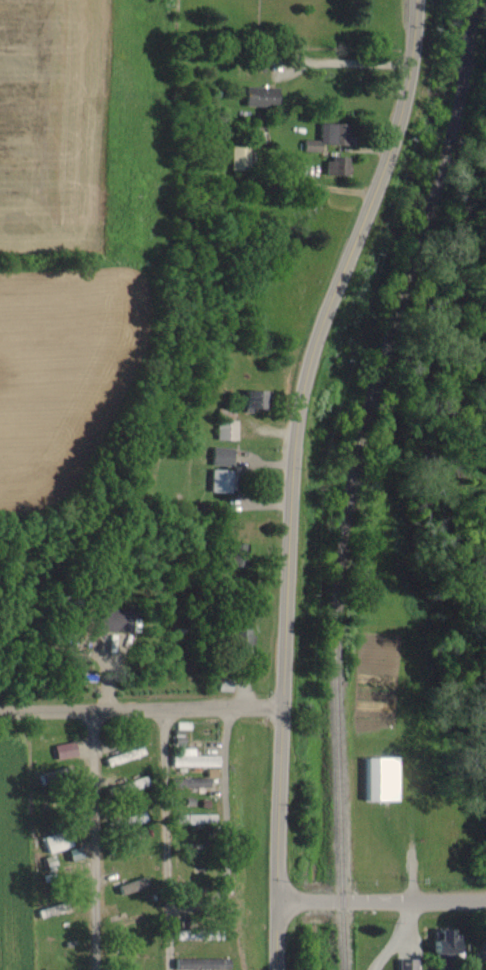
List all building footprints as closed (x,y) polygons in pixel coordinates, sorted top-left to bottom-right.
[(276,88),(245,88),(244,107),(275,108),(276,88)] [(319,145),(349,146),(350,125),(319,124),(318,141),(302,141),(302,152),(319,152),(319,145)] [(249,147),(232,147),(231,172),(249,172),(249,147)] [(346,176),(347,159),(325,159),(324,175),(346,176)] [(242,409),(261,409),(262,391),(242,391),(242,409)] [(235,441),(236,422),(216,421),(216,441),(235,441)] [(210,466),(229,467),(229,449),(211,448),(210,466)] [(209,493),(230,494),(231,471),(210,470),(209,493)] [(248,545),(230,545),(231,568),(248,568),(248,545)] [(98,632),(131,634),(132,610),(99,609),(98,632)] [(248,651),(249,630),(232,629),(231,650),(248,651)] [(54,760),(74,759),(73,744),(53,746),(54,760)] [(170,767),(216,768),(217,757),(192,756),(192,749),(178,749),(178,757),(170,757),(170,767)] [(399,758),(363,758),(362,802),(398,803),(399,758)] [(170,780),(170,789),(205,788),(205,779),(170,780)] [(213,816),(174,815),(174,824),(213,825),(213,816)] [(45,854),(69,849),(64,830),(41,836),(45,854)] [(429,941),(430,955),(435,955),(436,969),(449,969),(449,956),(452,956),(452,931),(435,931),(435,941),(429,941)] [(211,969),(211,961),(186,960),(186,968),(211,969)] [(415,962),(397,962),(398,969),(415,969),(415,962)]
